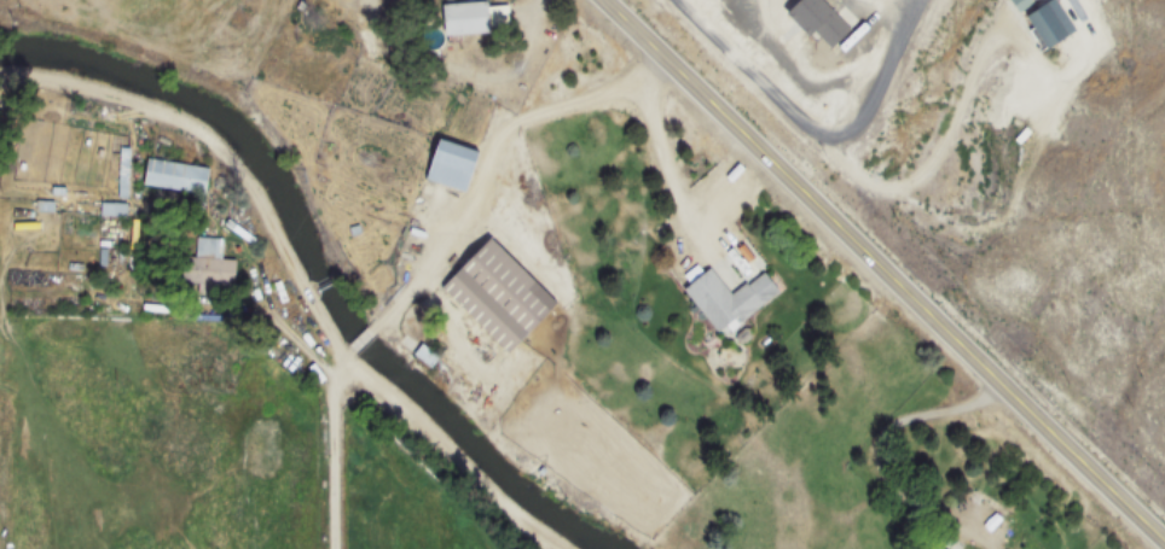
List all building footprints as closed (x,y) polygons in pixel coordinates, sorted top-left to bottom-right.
[(823,0),(801,0),(788,13),(813,39),(818,34),(833,48),(852,29),(823,0)] [(1016,10),(1031,4),(1029,0),(1012,0),(1016,10)] [(1067,16),(1082,6),(1078,0),(1051,0),(1027,16),(1048,48),(1077,30),(1067,16)] [(446,2),(446,31),(486,31),(486,2),(446,2)] [(427,180),(468,192),(480,150),(440,138),(427,180)] [(128,154),(118,154),(118,197),(128,197),(128,154)] [(207,193),(210,167),(147,158),(145,186),(207,193)] [(234,284),(236,258),(221,258),(222,238),(196,236),(195,257),(179,256),(178,282),(234,284)] [(442,287),(509,354),(558,304),(492,238),(442,287)] [(717,334),(779,292),(765,270),(731,294),(713,268),(685,287),(717,334)]
